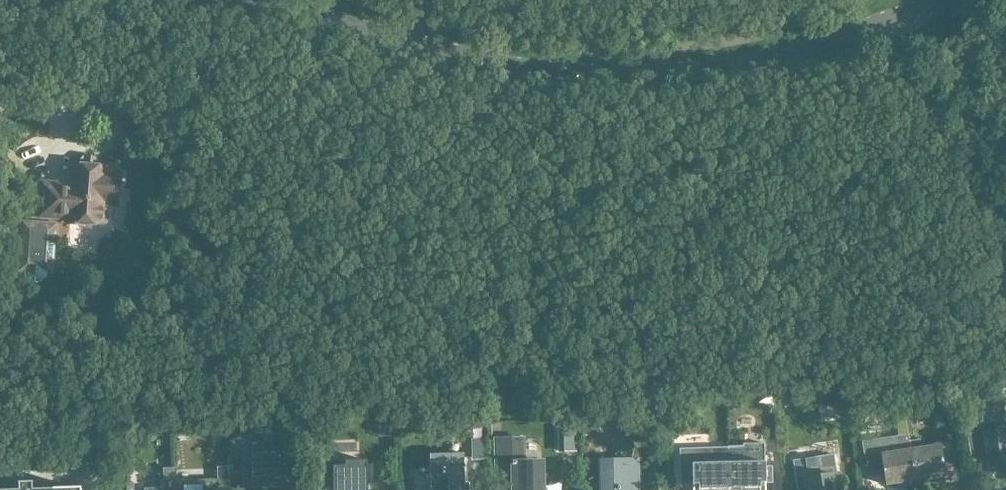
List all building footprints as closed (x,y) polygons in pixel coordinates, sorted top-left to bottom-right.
[(107,167),(98,167),(94,162),(86,162),(81,165),(72,165),(71,187),(44,185),(42,214),(69,216),(68,222),(102,224),(104,198),(117,199),(120,174),(106,173),(107,167)] [(30,284),(33,285),(36,285),(39,285),(42,284),(44,282),(46,279),(47,276),(48,271),(50,272),(54,224),(24,222),(20,269),(23,270),(23,274),(24,278),(26,282),(30,284)] [(957,378),(958,390),(968,389),(967,377),(957,378)] [(966,433),(970,461),(986,459),(987,468),(1005,465),(1005,425),(1003,426),(1000,404),(968,409),(971,432),(966,433)] [(905,419),(895,420),(897,435),(908,433),(905,419)] [(559,425),(560,452),(578,452),(577,424),(559,425)] [(897,435),(861,440),(863,454),(870,453),(873,474),(884,472),(886,484),(914,479),(909,440),(908,433),(897,435)] [(512,489),(542,489),(541,460),(524,460),(523,436),(495,437),(495,480),(512,480),(512,489)] [(919,438),(909,440),(914,479),(944,475),(945,479),(957,477),(952,440),(939,442),(939,444),(921,447),(919,438)] [(727,446),(727,447),(729,489),(758,489),(758,482),(772,482),(771,466),(764,466),(763,443),(743,443),(743,445),(727,446)] [(680,448),(680,484),(697,484),(698,489),(729,489),(727,447),(680,448)] [(250,452),(250,487),(252,487),(252,489),(279,489),(279,486),(285,486),(284,451),(250,452)] [(463,454),(429,455),(430,489),(464,489),(463,454)] [(793,460),(794,470),(797,489),(843,489),(841,474),(836,474),(833,454),(793,460)] [(240,455),(227,456),(228,489),(241,489),(240,455)] [(635,459),(600,460),(600,489),(636,489),(635,459)] [(320,483),(320,489),(365,489),(365,460),(332,461),(332,483),(320,483)] [(175,484),(174,467),(164,467),(164,480),(162,480),(162,487),(145,488),(145,489),(173,489),(173,485),(175,484)] [(216,469),(200,470),(200,484),(175,484),(173,485),(173,489),(217,489),(216,469)] [(379,489),(392,489),(391,481),(379,482),(379,489)] [(79,488),(31,489),(31,482),(17,482),(17,489),(4,489),(79,489),(79,488)]
